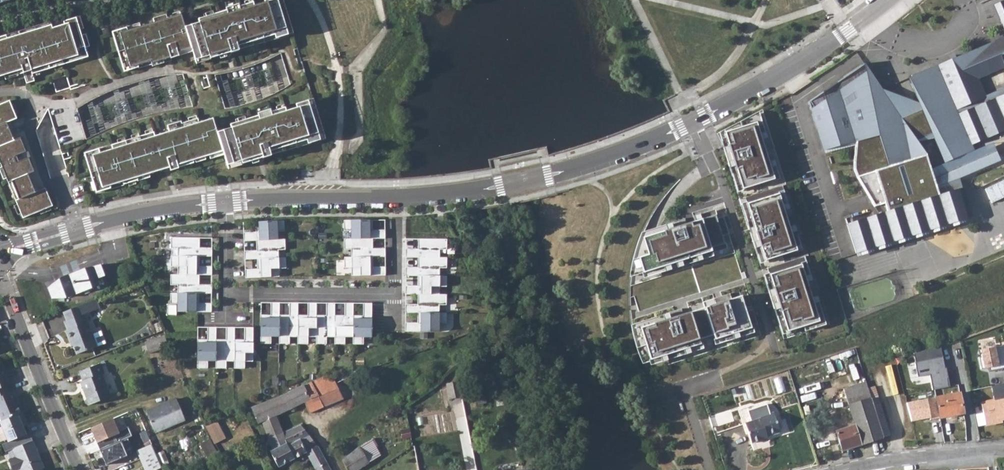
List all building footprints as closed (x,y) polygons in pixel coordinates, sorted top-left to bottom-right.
[(277,0),(266,0),(266,2),(253,6),(252,2),(238,6),(239,10),(227,14),(226,10),(197,19),(198,22),(184,27),(181,14),(166,18),(153,22),(126,30),(126,27),(116,30),(111,31),(124,72),(128,71),(138,68),(137,66),(150,62),(151,64),(170,59),(178,57),(177,52),(191,48),(194,60),(208,55),(209,58),(230,52),(238,50),(237,46),(249,42),(250,46),(264,42),(263,38),(276,34),(277,38),(287,35),(277,0)] [(287,35),(292,33),(282,0),(277,0),(287,35)] [(994,5),(1003,27),(1003,1),(994,5)] [(88,57),(85,48),(90,46),(86,34),(82,35),(76,18),(63,21),(64,24),(52,28),(51,25),(7,38),(6,35),(0,37),(0,77),(17,72),(18,75),(23,73),(26,83),(34,81),(32,74),(88,57)] [(6,35),(7,38),(51,25),(50,22),(6,35)] [(909,78),(922,110),(925,116),(901,119),(882,90),(864,64),(809,102),(824,151),(856,142),(853,172),(875,205),(884,203),(888,210),(848,224),(856,252),(931,230),(921,201),(939,195),(925,154),(917,142),(933,137),(944,163),(968,152),(965,140),(990,130),(992,136),(1003,131),(1003,36),(909,78)] [(882,90),(901,119),(925,116),(922,110),(882,90)] [(308,101),(320,140),(325,139),(313,99),(308,101)] [(0,105),(0,162),(8,182),(11,181),(19,199),(16,200),(23,218),(52,206),(45,188),(35,192),(28,174),(34,172),(28,158),(15,163),(13,157),(26,152),(20,138),(14,141),(6,123),(17,119),(9,101),(0,105)] [(84,153),(96,193),(100,191),(110,188),(110,186),(123,182),(123,184),(138,180),(137,178),(169,168),(170,171),(178,169),(178,168),(194,163),(193,161),(209,156),(207,150),(221,146),(223,152),(227,166),(241,161),(242,164),(262,158),(263,158),(271,156),(269,152),(281,148),(283,152),(297,147),(296,144),(309,140),(310,143),(320,140),(308,101),(298,104),(299,108),(286,111),(285,108),(270,112),(270,110),(262,112),(263,118),(260,120),(258,116),(230,125),(231,128),(217,132),(213,119),(199,123),(198,119),(181,124),(181,121),(167,126),(169,132),(155,136),(154,132),(111,145),(112,149),(100,153),(98,149),(88,152),(84,153)] [(776,178),(755,113),(718,133),(725,147),(729,167),(736,164),(743,189),(776,178)] [(921,201),(931,230),(966,219),(956,189),(964,187),(960,178),(1001,159),(992,136),(990,130),(965,140),(968,152),(944,163),(933,137),(917,142),(925,154),(939,195),(921,201)] [(207,150),(209,156),(223,152),(221,146),(207,150)] [(986,187),(992,202),(1003,197),(1003,180),(986,187)] [(11,181),(8,182),(16,200),(19,199),(11,181)] [(783,185),(747,197),(757,231),(751,232),(756,247),(762,246),(766,260),(798,250),(780,193),(785,192),(783,185)] [(638,257),(643,273),(712,251),(711,248),(725,243),(722,236),(729,234),(724,216),(717,218),(716,215),(686,224),(685,219),(669,223),(670,229),(643,237),(648,254),(638,257)] [(243,232),(243,241),(256,240),(277,239),(277,231),(284,231),(283,220),(255,221),(255,232),(243,232)] [(345,220),(344,220),(344,231),(351,230),(351,238),(372,238),(385,238),(385,230),(372,230),(372,220),(345,220)] [(630,273),(630,277),(643,273),(638,257),(648,254),(643,237),(670,229),(669,223),(642,232),(639,239),(638,241),(633,257),(630,273)] [(177,248),(177,256),(199,256),(211,256),(211,247),(199,247),(199,238),(170,237),(170,248),(177,248)] [(372,257),(385,257),(385,248),(372,248),(372,238),(351,238),(344,238),(344,249),(351,249),(351,257),(372,257)] [(256,250),(244,251),(244,259),(256,259),(278,257),(278,250),(285,249),(284,239),(277,239),(256,240),(256,250)] [(418,249),(405,248),(405,257),(418,257),(439,257),(439,250),(446,249),(447,239),(418,239),(418,249)] [(177,256),(170,256),(170,266),(177,266),(177,274),(199,275),(211,275),(211,266),(199,266),(199,256),(177,256)] [(787,331),(819,321),(801,264),(807,263),(805,256),(767,268),(773,288),(768,290),(774,309),(779,307),(787,331)] [(278,257),(256,259),(257,268),(244,269),(245,278),(279,276),(278,268),(286,268),(285,257),(278,257)] [(351,257),(344,257),(344,268),(351,267),(351,275),(385,275),(385,267),(373,267),(372,257),(351,257)] [(417,267),(405,267),(405,276),(418,276),(439,276),(439,268),(446,268),(446,257),(439,257),(418,257),(417,267)] [(105,275),(101,265),(85,269),(61,277),(47,288),(51,298),(66,297),(99,285),(97,279),(105,275)] [(177,285),(177,293),(198,293),(211,293),(211,284),(199,284),(199,275),(177,274),(170,274),(170,285),(177,285)] [(417,294),(439,294),(439,287),(446,286),(446,276),(439,276),(418,276),(417,286),(405,286),(405,294),(417,294)] [(177,303),(177,311),(197,312),(211,312),(211,303),(198,303),(198,293),(177,293),(170,293),(170,303),(177,303)] [(668,319),(640,328),(650,360),(700,344),(699,340),(713,335),(714,339),(751,328),(750,326),(757,323),(753,309),(746,311),(741,296),(732,299),(730,293),(714,298),(715,304),(683,314),(681,309),(666,313),(668,319)] [(417,304),(405,304),(405,313),(417,313),(439,313),(439,305),(446,305),(446,294),(439,294),(417,294),(417,304)] [(95,300),(65,311),(68,319),(85,312),(98,308),(95,300)] [(270,336),(278,336),(279,315),(279,302),(270,302),(270,315),(260,315),(260,343),(270,343),(270,336)] [(289,336),(297,337),(297,315),(297,302),(289,302),(289,315),(279,315),(278,336),(278,343),(289,343),(289,336)] [(297,337),(297,344),(307,344),(307,336),(315,337),(316,315),(316,302),(308,302),(307,315),(297,315),(297,337)] [(334,303),(326,303),(326,315),(316,315),(315,337),(315,344),(326,344),(326,337),(334,337),(334,315),(334,303)] [(353,315),(353,303),(344,303),(344,315),(334,315),(334,337),(334,344),(344,344),(344,337),(352,337),(353,315)] [(371,303),(363,303),(363,315),(353,315),(352,337),(352,344),(363,344),(363,337),(371,337),(371,303)] [(85,312),(68,319),(66,320),(69,329),(67,329),(71,339),(73,338),(78,352),(98,344),(90,321),(88,321),(85,312)] [(446,323),(446,313),(439,313),(417,313),(417,322),(405,322),(405,331),(439,331),(439,323),(446,323)] [(207,339),(197,339),(196,368),(207,368),(207,361),(215,361),(215,339),(215,327),(207,327),(207,339)] [(234,327),(225,327),(225,339),(215,339),(215,361),(215,368),(225,368),(225,361),(233,361),(234,339),(234,327)] [(244,361),(252,361),(252,327),(244,327),(244,339),(234,339),(233,361),(233,368),(244,368),(244,361)] [(639,356),(642,362),(650,360),(640,328),(632,330),(634,340),(639,356)] [(163,334),(143,342),(147,351),(167,344),(163,334)] [(1003,369),(1003,346),(980,351),(982,358),(979,358),(981,370),(989,368),(989,372),(1003,369)] [(941,347),(914,354),(919,376),(931,376),(935,391),(951,386),(941,347)] [(7,385),(10,384),(0,359),(0,388),(7,385)] [(99,362),(77,371),(81,380),(78,381),(88,405),(109,396),(100,374),(103,373),(99,362)] [(330,372),(311,381),(323,407),(343,399),(330,372)] [(279,389),(281,395),(303,385),(300,379),(279,389)] [(262,422),(263,424),(268,438),(284,432),(277,416),(304,402),(310,413),(323,407),(311,381),(303,385),(281,395),(250,407),(258,423),(262,422)] [(463,397),(460,381),(448,384),(450,399),(463,397)] [(866,382),(844,389),(849,404),(871,397),(868,388),(866,382)] [(1003,420),(1003,384),(993,387),(996,401),(982,404),(987,426),(1000,423),(1002,420),(1003,420)] [(21,413),(12,392),(10,393),(7,385),(0,388),(0,415),(2,421),(21,413)] [(875,386),(868,388),(871,397),(884,437),(891,435),(875,386)] [(960,393),(936,398),(940,418),(964,414),(960,393)] [(871,397),(849,404),(856,425),(837,432),(843,451),(884,437),(871,397)] [(176,399),(146,411),(155,433),(185,421),(176,399)] [(0,421),(0,422),(8,442),(27,434),(23,426),(21,422),(25,420),(27,420),(23,412),(21,413),(2,421),(0,421)] [(762,418),(746,423),(752,442),(768,438),(768,436),(781,432),(775,412),(761,416),(762,418)] [(120,433),(114,418),(91,428),(98,443),(120,433)] [(214,421),(202,425),(203,428),(213,444),(224,438),(214,421)] [(284,432),(268,438),(273,449),(270,451),(279,466),(306,452),(315,469),(326,463),(325,461),(318,447),(300,425),(284,432)] [(199,445),(208,461),(218,456),(209,439),(199,445)] [(12,449),(16,457),(9,460),(13,469),(18,469),(21,469),(40,469),(42,469),(45,468),(33,440),(12,449)] [(129,455),(122,440),(102,449),(108,464),(129,455)] [(151,443),(137,449),(146,469),(150,469),(161,465),(151,443)] [(342,459),(347,469),(355,469),(369,462),(368,461),(360,446),(342,459)]
